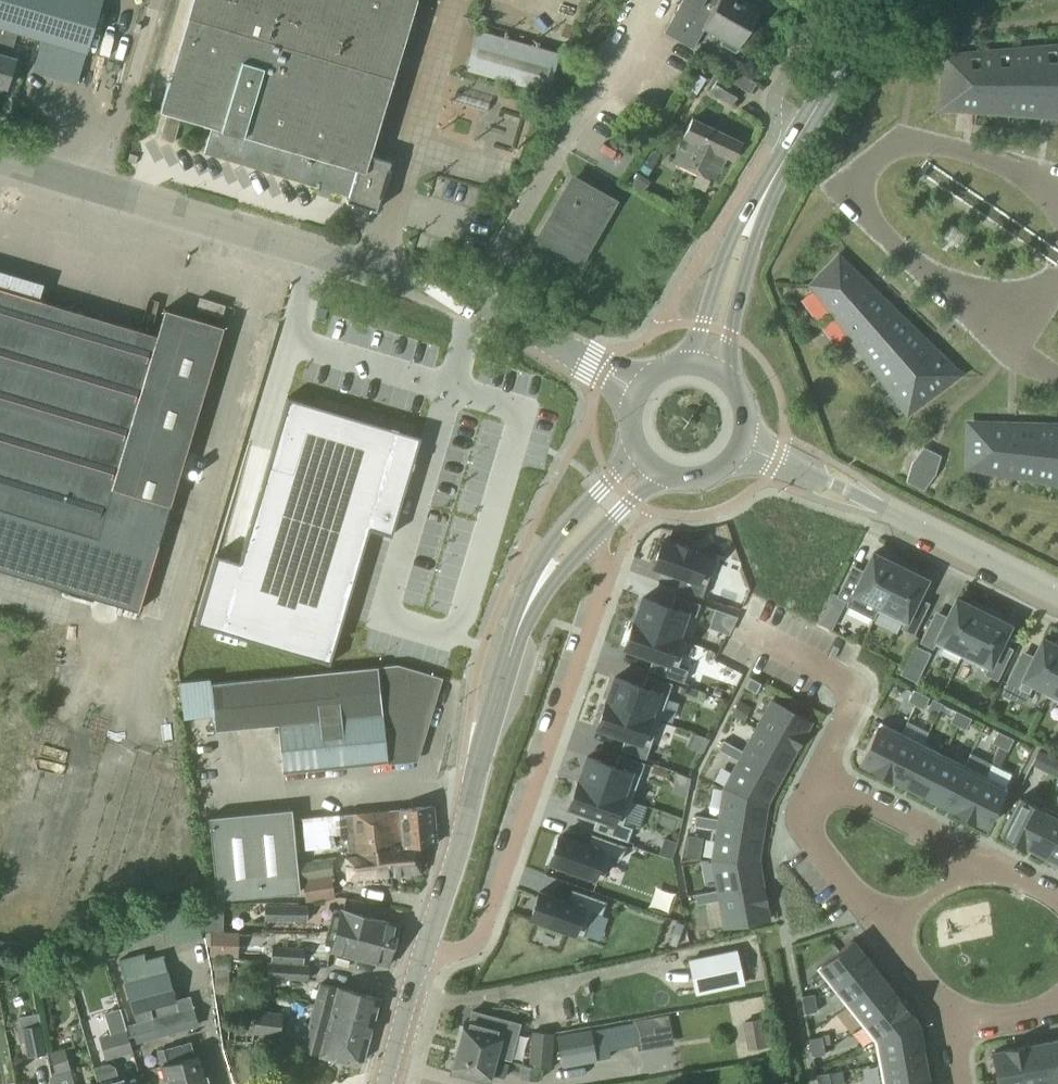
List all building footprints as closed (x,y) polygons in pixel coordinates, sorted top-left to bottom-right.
[(8,88),(17,59),(10,57),(18,32),(87,53),(103,0),(0,0),(0,86),(8,88)] [(160,109),(168,112),(182,116),(213,125),(205,153),(349,196),(348,201),(377,210),(391,161),(370,155),(393,77),(299,49),(307,22),(232,0),(193,0),(160,109)] [(307,22),(299,49),(393,77),(416,0),(232,0),(307,22)] [(665,33),(694,49),(707,24),(727,35),(722,44),(737,53),(759,14),(736,1),(737,0),(683,0),(665,33)] [(465,69),(547,93),(559,53),(477,30),(465,69)] [(1053,49),(1054,50),(1047,50),(1047,49),(1041,50),(1041,51),(1017,53),(1017,52),(1008,53),(984,55),(975,55),(975,56),(947,58),(943,106),(957,107),(981,109),(981,108),(1004,110),(1005,111),(1015,111),(1013,111),(1037,113),(1057,115),(1057,48),(1053,49)] [(716,80),(720,74),(721,72),(711,66),(705,73),(716,80)] [(680,91),(693,99),(706,79),(696,72),(688,84),(686,83),(680,91)] [(720,74),(716,80),(710,91),(732,105),(742,88),(720,74)] [(168,112),(160,138),(174,142),(182,116),(168,112)] [(674,162),(713,181),(718,171),(719,172),(726,157),(733,160),(742,143),(691,119),(682,137),(683,138),(678,149),(679,150),(674,162)] [(598,141),(599,167),(626,166),(625,140),(598,141)] [(540,237),(580,260),(614,201),(574,178),(540,237)] [(810,289),(909,411),(958,374),(839,260),(810,289)] [(139,610),(223,327),(165,309),(158,336),(0,289),(0,569),(139,610)] [(196,309),(221,316),(225,306),(199,298),(196,309)] [(422,428),(289,390),(239,559),(217,552),(197,621),(330,661),(335,640),(368,530),(390,536),(422,428)] [(1057,483),(1057,428),(971,425),(969,467),(1057,483)] [(924,469),(932,452),(923,447),(912,463),(924,469)] [(924,469),(935,475),(941,456),(932,452),(924,469)] [(906,483),(915,487),(924,469),(912,463),(906,483)] [(924,469),(915,487),(924,491),(935,475),(924,469)] [(661,545),(652,570),(679,580),(675,592),(701,601),(705,589),(696,585),(704,560),(661,545)] [(879,607),(901,562),(888,555),(885,560),(873,554),(861,578),(848,572),(836,597),(849,603),(847,607),(873,619),(877,611),(879,607)] [(916,569),(901,562),(879,607),(877,611),(903,624),(901,629),(914,635),(926,610),(914,605),(926,580),(913,573),(916,569)] [(733,608),(740,610),(746,597),(738,594),(733,608)] [(643,598),(634,623),(677,638),(686,613),(696,616),(700,604),(674,595),(669,607),(643,598)] [(935,645),(960,657),(985,607),(971,601),(969,605),(956,599),(944,624),(932,618),(920,643),(933,649),(935,645)] [(840,608),(828,602),(817,623),(830,630),(840,608)] [(985,607),(960,657),(986,670),(984,675),(997,681),(1009,656),(997,650),(1009,625),(997,619),(999,614),(985,607)] [(634,623),(625,648),(652,657),(648,669),(682,682),(686,669),(678,667),(687,641),(677,638),(634,623)] [(1048,692),(1057,672),(1057,641),(1057,640),(1055,645),(1042,639),(1030,664),(1018,658),(1006,682),(1019,689),(1029,694),(1034,684),(1048,692)] [(181,681),(184,717),(214,714),(216,731),(279,724),(284,773),(417,759),(443,677),(399,664),(211,683),(211,678),(181,681)] [(1048,692),(1046,696),(1057,702),(1057,672),(1048,692)] [(615,677),(606,702),(649,718),(659,721),(668,696),(672,683),(646,674),(642,687),(615,677)] [(744,687),(757,694),(762,685),(749,679),(744,687)] [(1014,698),(1019,689),(1006,682),(1001,692),(1014,698)] [(907,702),(915,706),(921,694),(913,691),(907,702)] [(921,694),(915,706),(923,710),(929,698),(921,694)] [(731,713),(745,721),(752,709),(737,701),(731,713)] [(772,701),(757,728),(796,749),(811,721),(772,701)] [(606,702),(597,727),(624,737),(619,750),(646,759),(650,746),(659,721),(649,718),(606,702)] [(949,723),(957,727),(963,715),(955,711),(949,723)] [(963,715),(957,727),(965,731),(971,719),(963,715)] [(871,769),(881,774),(901,733),(879,722),(859,762),(871,768),(871,769)] [(745,752),(742,756),(781,777),(796,749),(757,728),(745,752)] [(999,748),(1000,748),(1006,737),(997,732),(991,744),(999,748)] [(896,781),(902,784),(922,744),(901,733),(881,774),(891,779),(896,781)] [(1006,737),(1000,748),(1007,751),(1013,740),(1006,737)] [(723,740),(719,748),(729,754),(734,746),(723,740)] [(943,754),(922,744),(902,784),(905,785),(923,794),(943,754)] [(734,746),(729,754),(740,760),(742,756),(745,752),(734,746)] [(1037,752),(1031,766),(1043,772),(1050,759),(1037,752)] [(587,757),(578,782),(622,797),(631,801),(640,776),(645,763),(618,753),(614,766),(587,757)] [(923,794),(944,805),(964,765),(943,754),(923,794)] [(740,760),(725,788),(766,804),(781,777),(742,756),(740,760)] [(955,811),(965,816),(985,776),(964,765),(944,805),(955,810),(955,811)] [(975,821),(987,827),(1007,787),(985,776),(965,816),(975,821)] [(578,782),(570,807),(596,816),(592,829),(626,841),(631,828),(622,826),(631,801),(622,797),(578,782)] [(720,819),(719,824),(761,831),(766,804),(725,788),(720,819)] [(1024,847),(1024,846),(1042,810),(1019,798),(1001,835),(1024,847)] [(398,809),(400,828),(434,825),(432,806),(398,809)] [(1045,856),(1057,831),(1057,814),(1044,807),(1042,810),(1024,846),(1031,849),(1045,856)] [(291,808),(209,817),(217,898),(299,890),(291,808)] [(400,828),(398,809),(348,813),(351,856),(345,856),(347,878),(391,874),(389,853),(388,848),(399,847),(402,846),(400,828)] [(696,815),(694,825),(706,827),(708,817),(696,815)] [(708,817),(706,827),(718,829),(719,824),(720,819),(708,817)] [(718,829),(713,860),(757,858),(761,831),(719,824),(718,829)] [(435,844),(434,825),(400,828),(402,846),(417,845),(435,844)] [(1045,856),(1057,863),(1057,831),(1045,856)] [(559,837),(550,862),(593,877),(602,852),(611,856),(616,843),(590,833),(585,846),(559,837)] [(389,853),(391,874),(419,872),(417,845),(402,846),(399,847),(388,848),(389,853)] [(757,858),(713,860),(719,892),(720,897),(763,889),(757,858)] [(303,881),(307,902),(333,897),(330,876),(303,881)] [(540,891),(531,916),(574,931),(583,906),(593,909),(597,897),(571,887),(566,900),(540,891)] [(763,889),(720,897),(721,902),(726,928),(768,920),(763,889)] [(719,892),(707,894),(709,904),(721,902),(720,897),(719,892)] [(707,894),(695,897),(697,906),(706,905),(709,904),(707,894)] [(265,904),(265,920),(306,921),(306,905),(302,905),(265,904)] [(140,915),(144,936),(163,933),(164,941),(201,939),(195,907),(140,915)] [(354,932),(394,943),(398,926),(342,910),(336,931),(353,935),(354,932)] [(209,955),(237,957),(239,932),(211,930),(209,955)] [(353,935),(336,931),(331,951),(387,966),(394,943),(354,932),(353,935)] [(831,987),(866,959),(851,941),(816,969),(831,987)] [(270,961),(304,964),(305,947),(271,946),(270,961)] [(736,951),(689,961),(696,993),(743,983),(736,951)] [(127,983),(152,976),(148,959),(146,953),(145,953),(121,960),(127,983)] [(152,976),(169,972),(164,955),(148,959),(152,976)] [(212,969),(215,970),(225,971),(226,960),(225,960),(212,959),(212,969)] [(845,1005),(880,977),(866,959),(831,987),(845,1005)] [(304,964),(270,961),(267,961),(266,977),(308,980),(309,964),(304,964)] [(230,971),(225,971),(215,970),(216,993),(230,993),(230,971)] [(164,1005),(176,1002),(169,972),(152,976),(127,983),(135,1013),(152,1008),(164,1005)] [(860,1024),(895,996),(880,977),(845,1005),(860,1024)] [(313,1006),(373,1021),(379,998),(319,983),(313,1006)] [(801,997),(803,1005),(816,1003),(814,994),(801,997)] [(897,998),(895,996),(860,1024),(874,1042),(916,1023),(910,1014),(897,998)] [(176,1002),(164,1005),(172,1034),(184,1031),(176,1002)] [(816,1003),(803,1005),(804,1014),(817,1012),(816,1003)] [(159,1038),(172,1034),(164,1005),(152,1008),(159,1038)] [(373,1021),(313,1006),(308,1027),(293,1023),(288,1038),(304,1042),(302,1050),(320,1055),(320,1056),(354,1065),(363,1060),(373,1021)] [(284,1013),(256,1010),(252,1034),(281,1037),(283,1016),(284,1013)] [(459,1046),(495,1056),(508,1060),(513,1043),(499,1040),(504,1021),(470,1012),(467,1021),(466,1020),(459,1046)] [(19,1019),(21,1028),(40,1024),(39,1015),(19,1019)] [(748,1047),(773,1042),(768,1016),(743,1021),(748,1047)] [(618,1025),(622,1048),(637,1045),(633,1023),(618,1025)] [(874,1042),(879,1065),(923,1057),(916,1023),(874,1042)] [(40,1024),(21,1028),(18,1029),(21,1043),(24,1042),(27,1058),(46,1054),(40,1024)] [(618,1025),(591,1030),(595,1053),(596,1060),(611,1058),(610,1050),(622,1048),(618,1025)] [(595,1053),(591,1030),(591,1029),(557,1035),(563,1066),(596,1060),(595,1053)] [(133,1051),(127,1030),(113,1034),(100,1037),(106,1059),(133,1051)] [(532,1065),(552,1067),(554,1034),(533,1033),(532,1065)] [(822,1037),(809,1039),(810,1048),(823,1046),(822,1037)] [(1039,1044),(1046,1083),(1057,1081),(1057,1041),(1039,1044)] [(1016,1048),(1022,1083),(1046,1083),(1039,1044),(1027,1047),(1027,1046),(1016,1048)] [(185,1083),(208,1083),(200,1054),(195,1056),(192,1045),(176,1050),(177,1056),(185,1083)] [(495,1056),(459,1046),(452,1073),(488,1082),(490,1074),(504,1077),(508,1064),(494,1060),(495,1056)] [(823,1046),(810,1048),(812,1057),(825,1054),(823,1046)] [(57,1073),(70,1069),(64,1048),(51,1052),(57,1073)] [(1016,1048),(1004,1050),(1004,1051),(991,1053),(997,1083),(1022,1083),(1016,1048)] [(176,1050),(159,1055),(161,1065),(166,1083),(185,1083),(177,1056),(176,1050)] [(882,1083),(904,1083),(927,1080),(923,1057),(879,1065),(882,1083)] [(123,1080),(119,1081),(116,1067),(109,1064),(95,1068),(99,1083),(124,1083),(123,1080)] [(520,1078),(537,1080),(538,1068),(521,1066),(520,1078)] [(70,1069),(57,1073),(52,1074),(54,1083),(74,1083),(70,1069)] [(842,1072),(829,1074),(830,1083),(844,1083),(842,1072)] [(817,1083),(824,1083),(830,1083),(829,1074),(816,1076),(817,1083)]
